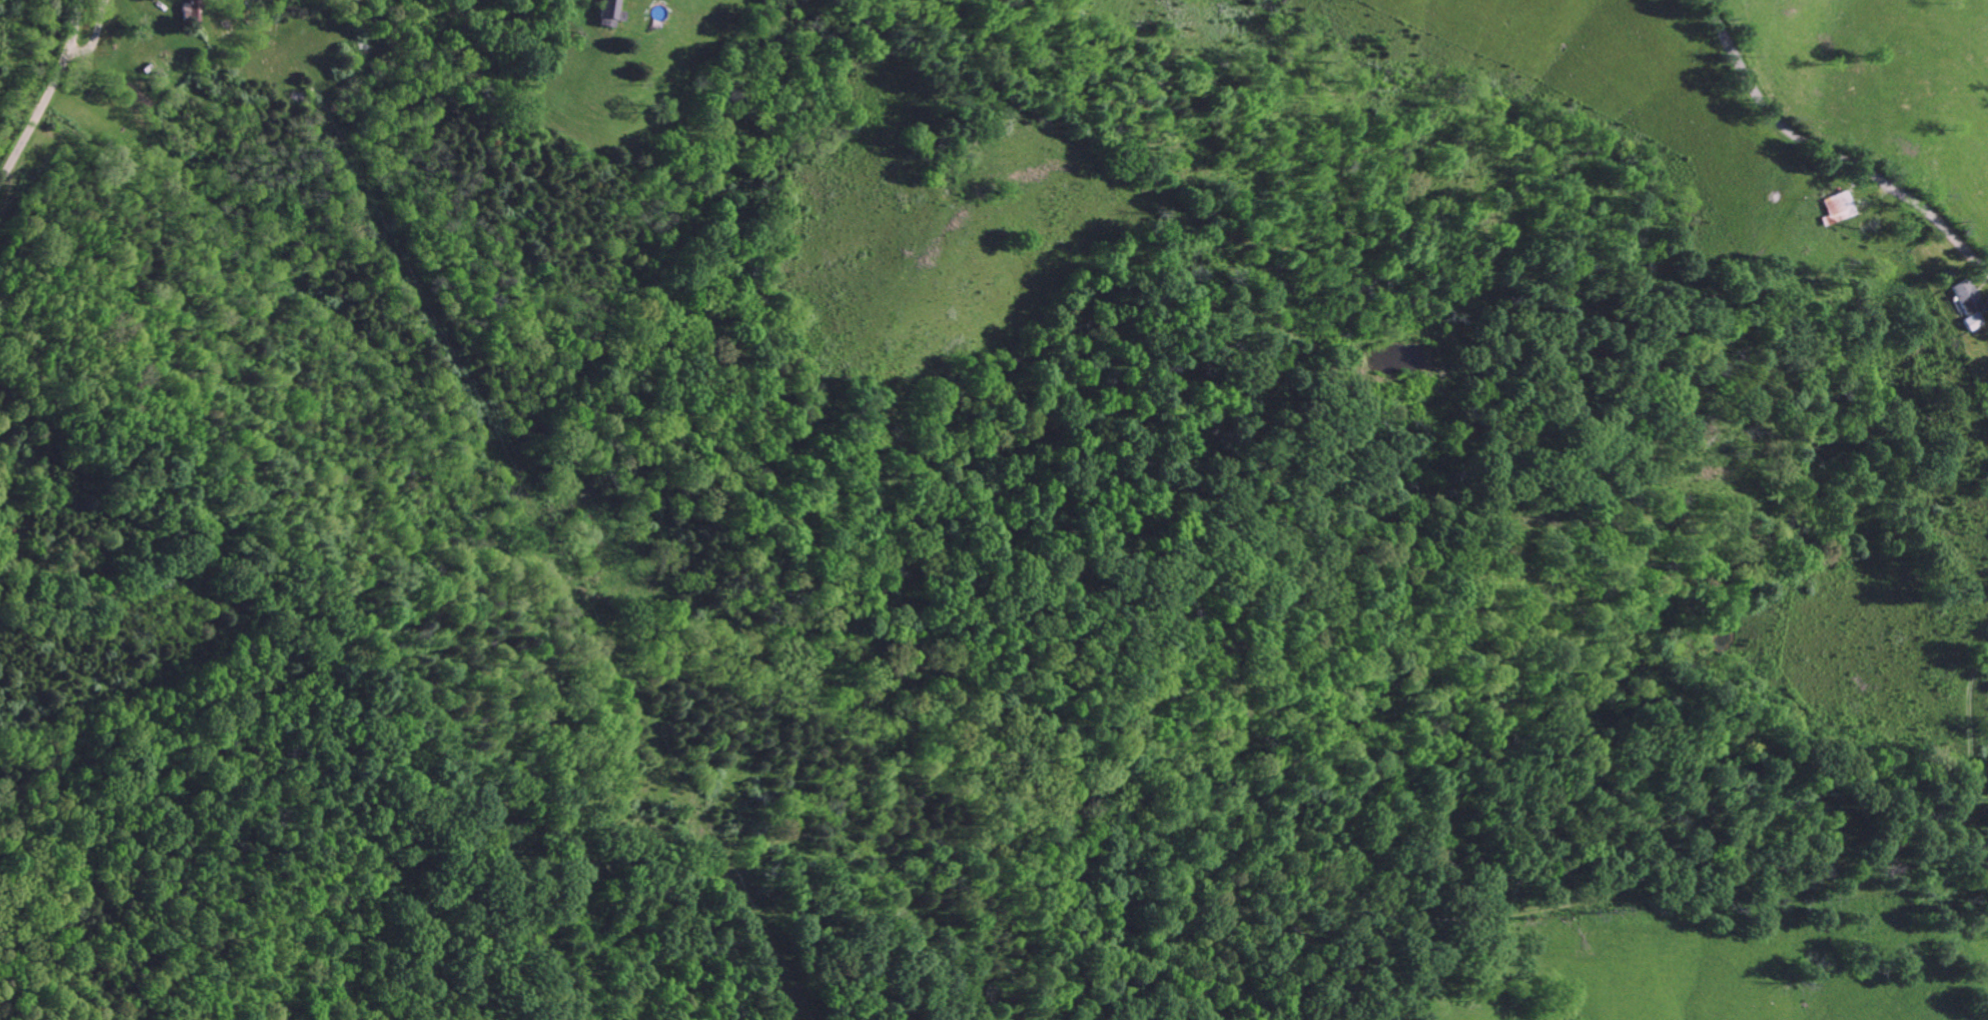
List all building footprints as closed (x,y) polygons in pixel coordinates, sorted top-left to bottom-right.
[(201,0),(190,0),(191,22),(202,21),(201,0)] [(597,26),(615,29),(619,0),(601,0),(597,26)] [(1966,316),(1984,308),(1970,278),(1953,286),(1966,316)]
